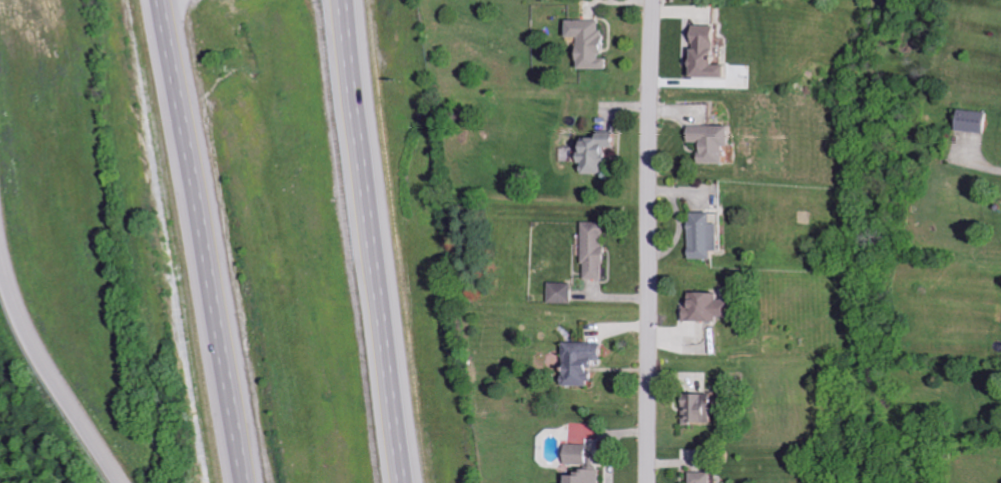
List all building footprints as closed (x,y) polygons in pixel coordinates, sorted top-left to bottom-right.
[(612,69),(612,57),(609,57),(609,32),(604,31),(604,20),(571,19),(571,37),(582,37),(581,60),(585,60),(585,68),(612,69)] [(739,77),(739,65),(725,64),(726,26),(700,25),(698,75),(739,77)] [(990,111),(963,109),(961,130),(989,132),(990,111)] [(740,146),(741,125),(696,124),(695,142),(708,142),(707,162),(733,163),(734,146),(740,146)] [(622,131),(603,131),(602,139),(591,138),(590,151),(586,151),(585,173),(607,174),(608,161),(613,161),(613,148),(621,148),(622,131)] [(718,212),(695,213),(695,259),(720,258),(720,250),(728,250),(727,223),(719,223),(718,212)] [(586,278),(608,279),(609,222),(588,221),(586,278)] [(552,303),(574,303),(575,283),(552,282),(552,303)] [(726,292),(695,292),(695,305),(687,305),(687,320),(724,321),(724,316),(740,316),(741,300),(726,299),(726,292)] [(568,386),(597,386),(598,360),(608,360),(609,344),(570,342),(568,386)] [(721,423),(721,394),(689,394),(689,423),(721,423)] [(597,445),(570,444),(569,464),(596,465),(597,445)] [(582,469),(582,475),(572,475),(572,482),(602,482),(603,470),(582,469)]
